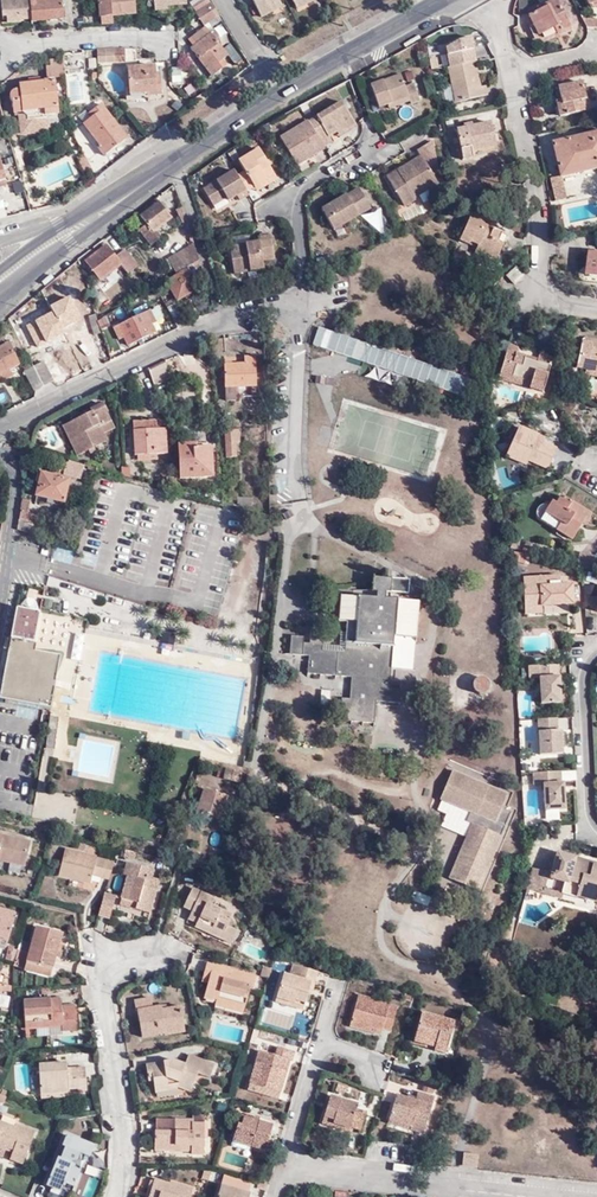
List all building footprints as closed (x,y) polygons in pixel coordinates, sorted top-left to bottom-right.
[(2,17),(6,16),(7,19),(7,23),(21,22),(20,20),(31,19),(29,0),(1,0),(2,17)] [(33,22),(63,19),(61,0),(30,0),(33,22)] [(135,0),(98,0),(99,15),(136,12),(135,0)] [(157,8),(171,8),(171,3),(188,2),(188,0),(156,0),(157,8)] [(197,12),(209,3),(207,0),(200,0),(193,5),(197,12)] [(259,18),(269,13),(266,5),(277,0),(249,0),(259,18)] [(269,13),(280,7),(277,0),(266,5),(269,13)] [(306,5),(303,0),(296,0),(291,3),(294,10),(306,5)] [(558,29),(559,31),(569,25),(555,0),(550,0),(542,5),(542,6),(526,15),(536,35),(540,33),(555,25),(558,29)] [(217,16),(209,3),(197,12),(206,23),(217,16)] [(542,38),(558,29),(555,25),(540,33),(542,38)] [(193,46),(208,35),(202,28),(188,39),(193,46)] [(215,30),(208,35),(193,46),(191,47),(213,76),(224,68),(219,62),(228,54),(218,41),(221,38),(215,30)] [(113,48),(98,50),(98,64),(114,63),(114,60),(114,50),(113,48)] [(126,49),(114,50),(114,60),(126,58),(126,49)] [(63,58),(51,60),(51,65),(47,65),(48,77),(65,76),(63,58)] [(473,62),(447,70),(454,103),(487,95),(486,87),(476,89),(473,73),(475,72),(473,62)] [(148,95),(162,94),(160,75),(156,75),(156,66),(128,68),(130,94),(148,93),(148,95)] [(410,99),(411,104),(412,105),(421,102),(414,85),(406,88),(401,76),(372,86),(381,109),(389,106),(410,99)] [(45,108),(57,107),(54,81),(21,84),(21,88),(14,89),(10,92),(9,95),(10,98),(13,101),(14,112),(23,111),(27,115),(28,119),(22,125),(23,131),(28,133),(35,133),(40,132),(46,129),(45,118),(46,117),(46,114),(45,108)] [(582,81),(558,86),(562,103),(558,104),(559,115),(587,110),(582,81)] [(391,111),(411,104),(410,99),(389,106),(391,111)] [(99,102),(86,113),(89,117),(83,121),(100,141),(96,145),(104,154),(126,136),(99,102)] [(311,123),(325,148),(333,143),(330,137),(337,132),(339,136),(356,125),(342,103),(311,123)] [(297,166),(326,150),(325,148),(311,123),(310,122),(281,138),(297,166)] [(493,123),(459,131),(465,159),(475,158),(474,152),(498,146),(493,123)] [(358,128),(356,125),(339,136),(341,138),(358,128)] [(558,177),(596,168),(596,132),(550,143),(558,177)] [(404,165),(385,176),(403,205),(414,198),(413,197),(436,183),(431,174),(436,170),(430,141),(415,150),(419,156),(408,162),(410,165),(406,168),(404,165)] [(239,176),(248,191),(256,186),(276,174),(271,165),(268,160),(261,149),(241,161),(247,171),(239,176)] [(91,166),(84,153),(77,158),(83,170),(91,166)] [(239,176),(236,171),(205,190),(212,203),(225,195),(228,199),(230,202),(239,196),(242,201),(251,195),(248,191),(239,176)] [(276,174),(256,186),(259,190),(279,179),(276,174)] [(563,197),(558,177),(550,178),(554,199),(563,197)] [(337,203),(324,210),(337,231),(374,209),(361,188),(337,203)] [(215,207),(228,199),(225,195),(212,203),(215,207)] [(170,219),(155,198),(137,212),(146,225),(140,230),(150,244),(160,236),(156,230),(170,219)] [(186,220),(182,208),(178,210),(182,221),(186,220)] [(487,225),(489,222),(472,214),(460,240),(469,245),(471,242),(478,245),(477,248),(497,258),(508,235),(492,228),(487,225)] [(260,242),(232,246),(237,274),(267,269),(265,260),(277,258),(273,235),(260,237),(260,242)] [(134,264),(124,251),(116,257),(105,245),(84,261),(99,281),(120,264),(125,271),(134,264)] [(180,272),(186,268),(199,260),(195,247),(169,263),(172,266),(176,264),(180,272)] [(497,258),(477,248),(475,252),(496,262),(497,258)] [(587,250),(585,268),(596,270),(596,251),(587,250)] [(196,269),(201,266),(199,260),(186,268),(188,271),(168,283),(178,300),(199,288),(195,283),(201,279),(196,269)] [(518,268),(509,277),(517,285),(526,276),(518,268)] [(160,295),(156,286),(151,289),(145,293),(149,301),(160,295)] [(166,305),(175,323),(184,318),(174,301),(166,305)] [(132,319),(142,339),(155,332),(150,323),(156,321),(150,309),(132,319)] [(99,321),(97,314),(90,317),(96,335),(103,333),(99,321)] [(99,321),(103,333),(110,330),(106,318),(99,321)] [(130,345),(142,339),(132,319),(114,328),(120,339),(126,336),(130,345)] [(62,325),(49,331),(54,340),(67,333),(62,325)] [(73,347),(67,333),(54,340),(49,331),(39,337),(55,369),(88,352),(83,342),(73,347)] [(10,369),(19,365),(12,351),(16,349),(11,339),(4,343),(5,346),(0,348),(0,381),(5,379),(2,374),(10,369)] [(582,341),(576,370),(586,372),(588,364),(596,365),(595,371),(596,371),(596,345),(582,341)] [(531,383),(529,388),(541,392),(552,357),(538,354),(536,361),(515,355),(517,347),(508,344),(498,379),(510,382),(511,377),(531,383)] [(243,364),(224,366),(225,399),(237,398),(237,386),(255,385),(255,357),(243,357),(243,364)] [(168,381),(167,360),(149,368),(156,385),(168,381)] [(44,362),(34,366),(45,387),(54,382),(44,362)] [(596,379),(596,371),(595,371),(596,365),(588,364),(586,372),(585,377),(596,379)] [(45,387),(34,366),(25,371),(35,392),(45,387)] [(13,375),(10,369),(2,374),(5,379),(13,375)] [(510,382),(529,388),(531,383),(511,377),(510,382)] [(82,418),(66,426),(80,455),(91,449),(94,454),(98,452),(98,449),(97,446),(109,441),(106,434),(115,429),(104,404),(81,415),(82,418)] [(133,430),(156,429),(156,420),(132,421),(133,430)] [(539,438),(542,433),(522,425),(514,446),(533,454),(531,459),(552,467),(560,446),(555,444),(539,438)] [(165,428),(156,429),(133,430),(135,456),(138,456),(156,454),(167,453),(165,428)] [(239,430),(226,431),(227,459),(237,458),(237,443),(240,442),(239,430)] [(557,440),(542,433),(539,438),(555,444),(557,440)] [(207,441),(179,444),(181,477),(214,476),(212,445),(208,446),(207,441)] [(533,454),(514,446),(509,456),(529,464),(531,459),(533,454)] [(45,455),(30,451),(29,459),(28,462),(42,465),(45,455)] [(84,466),(67,461),(64,475),(78,479),(79,478),(80,477),(81,476),(84,466)] [(70,480),(42,473),(36,497),(38,497),(37,504),(41,505),(42,502),(54,506),(56,501),(65,503),(70,480)] [(591,514),(563,495),(558,502),(554,499),(547,508),(549,509),(544,515),(560,526),(565,520),(569,523),(563,532),(572,538),(583,521),(585,523),(591,514)] [(253,497),(239,496),(239,504),(252,506),(253,497)] [(21,509),(20,516),(37,521),(39,512),(21,509)] [(37,521),(20,516),(19,527),(35,530),(37,521)] [(516,541),(513,553),(521,555),(524,543),(516,541)] [(591,570),(596,561),(596,555),(581,551),(578,568),(591,570)] [(522,576),(524,612),(541,612),(541,605),(573,604),(572,583),(560,584),(559,574),(522,576)] [(389,580),(370,579),(369,592),(388,593),(389,580)] [(351,597),(388,599),(388,593),(369,592),(351,591),(351,597)] [(414,639),(417,601),(388,599),(351,597),(337,596),(336,623),(345,624),(343,652),(321,651),(322,636),(309,635),(309,644),(307,661),(307,673),(351,676),(350,692),(357,692),(357,698),(348,698),(340,697),(339,720),(374,722),(375,701),(371,701),(372,694),(389,695),(389,693),(399,694),(399,689),(389,689),(390,680),(389,680),(377,679),(378,669),(390,669),(392,637),(413,639),(414,639)] [(32,642),(35,642),(39,614),(15,609),(1,699),(54,708),(58,677),(62,659),(62,656),(61,654),(59,653),(37,651),(31,650),(32,642)] [(294,660),(301,660),(302,643),(303,637),(291,636),(290,654),(295,654),(294,660)] [(411,671),(413,639),(392,637),(390,669),(411,671)] [(560,664),(529,665),(530,678),(541,678),(541,703),(561,702),(560,664)] [(377,679),(389,680),(390,669),(378,669),(377,679)] [(483,679),(481,679),(477,679),(473,681),(472,686),(473,690),(477,693),(481,694),(486,692),(487,689),(488,685),(487,682),(483,679)] [(398,703),(399,694),(389,693),(389,695),(372,694),(371,701),(375,701),(398,703)] [(61,717),(52,716),(50,730),(59,731),(61,717)] [(557,718),(537,719),(538,755),(562,754),(560,730),(558,730),(557,718)] [(241,774),(227,770),(224,779),(238,784),(241,774)] [(450,878),(480,889),(509,808),(499,805),(505,791),(448,770),(438,798),(468,810),(465,820),(471,822),(450,878)] [(542,772),(543,785),(544,811),(564,810),(563,782),(560,782),(560,771),(542,772)] [(542,772),(532,772),(532,785),(543,785),(542,772)] [(229,799),(204,791),(196,817),(209,821),(211,816),(222,820),(229,799)] [(0,831),(0,857),(24,863),(29,837),(0,831)] [(134,848),(124,845),(122,852),(132,855),(134,848)] [(107,876),(112,858),(64,846),(57,869),(88,878),(91,872),(93,863),(100,865),(98,873),(107,876)] [(565,880),(572,858),(558,854),(556,855),(550,876),(565,880)] [(144,871),(146,863),(126,858),(122,871),(126,873),(119,894),(134,898),(132,904),(148,909),(155,884),(151,883),(153,873),(151,872),(144,871)] [(561,894),(575,899),(576,897),(578,897),(578,896),(594,900),(594,902),(596,903),(596,867),(596,864),(586,861),(586,864),(576,862),(576,859),(572,858),(565,880),(565,883),(562,893),(561,894)] [(93,863),(91,872),(98,873),(100,865),(93,863)] [(153,865),(146,863),(144,871),(151,872),(153,865)] [(527,889),(542,894),(544,889),(547,878),(547,875),(548,872),(532,868),(527,889)] [(194,925),(204,930),(206,925),(211,928),(208,932),(230,943),(236,931),(226,926),(231,915),(211,905),(214,897),(193,887),(183,906),(192,910),(200,914),(196,921),(194,925)] [(104,889),(98,911),(109,914),(115,892),(104,889)] [(542,894),(560,899),(561,894),(562,893),(544,889),(542,894)] [(134,898),(119,894),(117,900),(132,904),(134,898)] [(6,946),(15,913),(0,909),(0,944),(6,946)] [(188,917),(196,921),(200,914),(192,910),(188,917)] [(25,962),(51,969),(61,933),(35,926),(25,962)] [(14,947),(9,946),(5,960),(10,961),(14,947)] [(25,953),(17,950),(13,966),(21,969),(25,953)] [(49,978),(51,969),(25,962),(23,970),(49,978)] [(312,969),(290,962),(287,973),(282,972),(275,997),(292,1002),(293,998),(303,1001),(306,993),(312,969)] [(216,998),(244,1005),(249,987),(252,988),(255,977),(206,963),(203,974),(210,976),(208,982),(205,994),(216,998)] [(268,978),(271,968),(263,965),(260,976),(268,978)] [(311,994),(317,970),(312,969),(306,993),(311,994)] [(210,976),(203,974),(201,980),(208,982),(210,976)] [(368,996),(358,994),(349,1026),(364,1030),(366,1024),(380,1028),(389,1030),(396,1006),(368,998),(368,996)] [(165,1023),(183,1019),(180,1003),(162,1007),(161,1003),(153,1004),(151,995),(132,999),(134,1009),(137,1009),(142,1035),(167,1029),(165,1023)] [(292,1002),(275,997),(273,1001),(301,1009),(303,1001),(293,998),(292,1002)] [(242,1012),(244,1005),(216,998),(215,1004),(242,1012)] [(46,1025),(60,1024),(60,1030),(75,1030),(74,1010),(59,1011),(59,1005),(58,999),(22,1001),(23,1027),(46,1025)] [(454,1021),(421,1011),(413,1036),(434,1042),(431,1049),(445,1052),(454,1021)] [(185,1028),(183,1019),(165,1023),(167,1029),(167,1032),(185,1028)] [(60,1024),(46,1025),(48,1034),(48,1047),(61,1046),(60,1030),(60,1024)] [(378,1034),(380,1028),(366,1024),(364,1030),(378,1034)] [(434,1042),(413,1036),(412,1043),(431,1049),(434,1042)] [(248,1081),(279,1090),(288,1059),(291,1060),(294,1050),(276,1045),(273,1054),(257,1049),(248,1081)] [(174,1058),(173,1058),(170,1065),(164,1066),(162,1060),(145,1063),(147,1079),(152,1078),(154,1086),(166,1084),(177,1088),(177,1085),(190,1090),(197,1072),(208,1076),(213,1062),(187,1053),(184,1062),(174,1058)] [(61,1069),(60,1063),(39,1066),(42,1096),(69,1092),(69,1089),(79,1088),(79,1091),(88,1090),(84,1066),(66,1069),(61,1069)] [(277,1098),(279,1090),(248,1081),(246,1089),(277,1098)] [(434,1084),(423,1081),(420,1090),(431,1093),(434,1084)] [(345,1086),(336,1083),(333,1091),(342,1094),(345,1086)] [(433,1095),(416,1091),(414,1099),(396,1093),(390,1115),(411,1121),(409,1128),(423,1132),(433,1095)] [(329,1094),(322,1116),(332,1119),(331,1122),(348,1128),(349,1126),(359,1129),(363,1114),(354,1111),(356,1102),(329,1094)] [(271,1123),(244,1115),(241,1123),(237,1122),(232,1136),(250,1142),(249,1146),(262,1150),(271,1123)] [(411,1121),(390,1115),(388,1122),(409,1128),(411,1121)] [(320,1123),(347,1131),(348,1128),(331,1122),(332,1119),(322,1116),(320,1123)] [(156,1127),(155,1143),(181,1145),(181,1149),(190,1149),(190,1154),(203,1155),(205,1124),(194,1124),(194,1119),(177,1117),(176,1129),(156,1127)] [(4,1150),(5,1149),(12,1152),(9,1160),(22,1166),(34,1133),(16,1125),(15,1129),(0,1123),(0,1149),(4,1150)] [(78,1150),(83,1152),(89,1155),(93,1144),(65,1132),(61,1144),(64,1145),(59,1157),(56,1156),(48,1178),(61,1183),(63,1180),(73,1184),(79,1167),(77,1167),(73,1165),(78,1150)] [(250,1142),(232,1136),(231,1140),(249,1146),(250,1142)] [(77,1167),(83,1152),(78,1150),(73,1165),(77,1167)] [(61,1183),(48,1178),(46,1183),(69,1193),(73,1184),(63,1180),(61,1183)] [(219,1183),(216,1194),(218,1195),(217,1196),(247,1196),(249,1192),(219,1183)] [(190,1192),(167,1184),(166,1188),(151,1184),(147,1196),(188,1196),(190,1192)]
